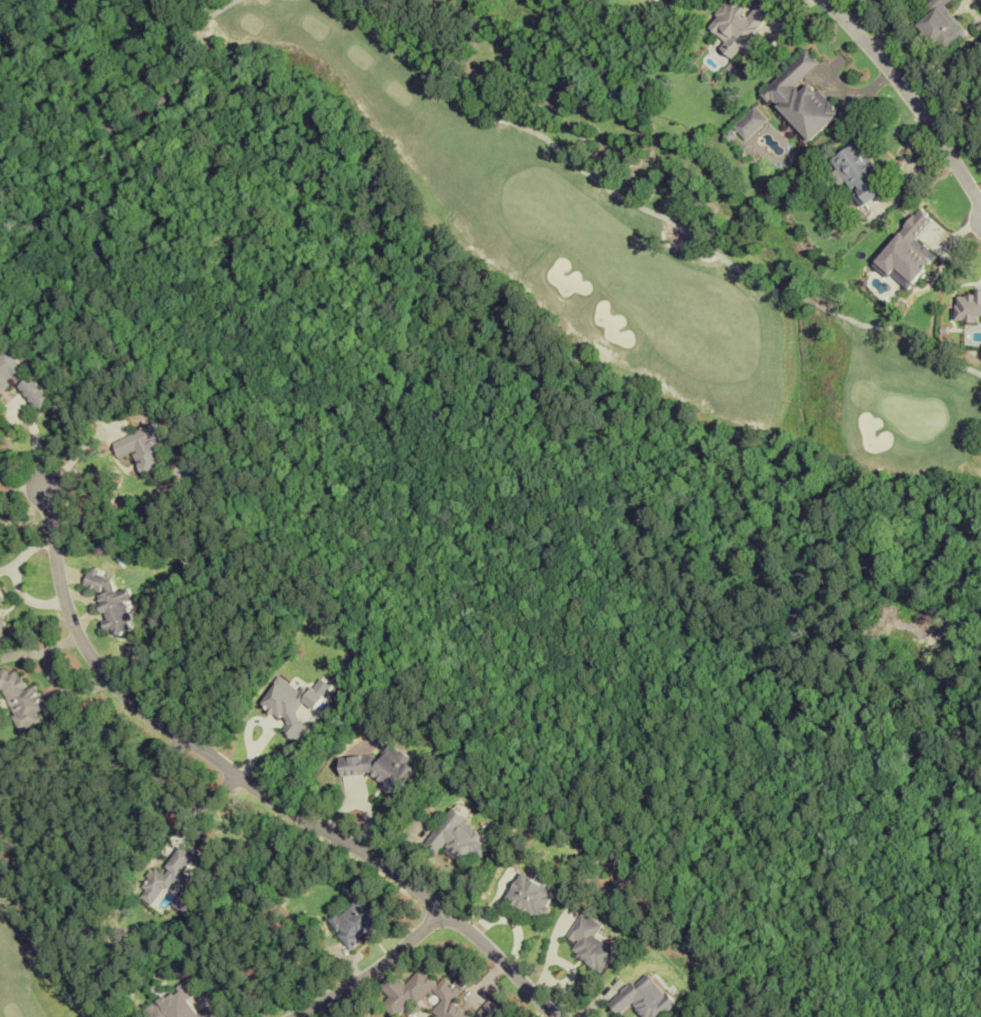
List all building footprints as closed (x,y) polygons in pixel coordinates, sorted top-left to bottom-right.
[(722,41),(717,47),(730,60),(739,51),(740,51),(772,17),(758,3),(748,13),(734,0),(729,0),(705,25),(722,41)] [(952,0),(923,0),(920,2),(928,15),(917,22),(937,52),(965,33),(946,4),(952,0)] [(808,141),(838,113),(808,82),(799,91),(793,85),(817,63),(805,51),(762,91),(808,141)] [(876,170),(858,141),(827,160),(840,180),(842,178),(859,206),(883,190),(872,173),(876,170)] [(38,410),(50,401),(4,341),(0,344),(0,392),(15,381),(38,410)] [(168,476),(163,464),(169,461),(155,424),(111,441),(117,458),(132,452),(141,475),(150,471),(154,482),(168,476)] [(110,593),(103,568),(81,574),(87,593),(94,591),(106,634),(131,627),(124,601),(128,600),(125,589),(110,593)] [(3,689),(21,729),(35,722),(32,715),(46,709),(36,685),(27,689),(18,670),(9,675),(6,670),(0,672),(0,691),(3,689)] [(336,757),(338,777),(379,774),(380,793),(408,791),(404,749),(377,751),(377,754),(336,757)] [(460,864),(468,851),(479,858),(486,848),(476,841),(482,833),(447,810),(421,847),(435,856),(439,850),(460,864)] [(202,884),(184,874),(197,851),(188,846),(185,850),(178,846),(163,874),(152,868),(136,897),(154,907),(168,880),(181,887),(171,906),(186,914),(202,884)] [(545,907),(553,893),(520,873),(503,900),(540,922),(549,909),(545,907)] [(349,948),(382,920),(358,893),(326,921),(349,948)] [(601,925),(581,912),(565,936),(575,943),(570,952),(601,972),(616,949),(595,935),(601,925)] [(453,1002),(470,982),(461,975),(452,985),(443,978),(437,985),(419,969),(406,985),(391,973),(379,987),(390,996),(381,1007),(394,1016),(403,1016),(426,989),(440,1001),(429,1015),(431,1016),(471,1016),(453,1002)] [(145,1016),(215,1016),(208,1006),(197,1013),(188,999),(200,991),(192,979),(141,1011),(145,1016)] [(490,1016),(497,1016),(503,1011),(489,999),(474,1016),(490,1016)]
